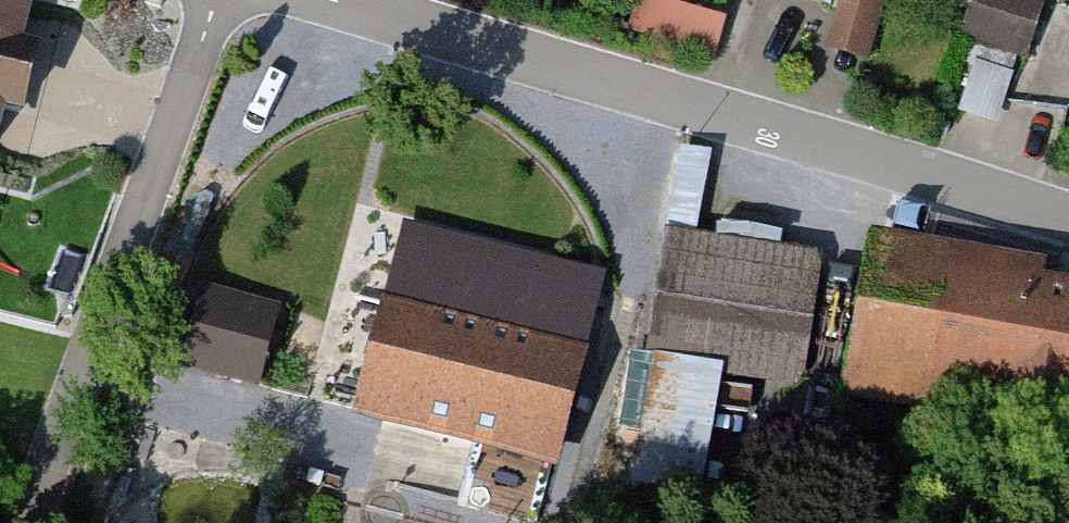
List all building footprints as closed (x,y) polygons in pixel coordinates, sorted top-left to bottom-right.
[(20,112),(33,60),(12,55),(25,7),(0,0),(0,107),(20,112)] [(639,0),(638,0),(629,29),(716,55),(724,26),(639,0)] [(1043,0),(977,0),(966,35),(1025,54),(1043,0)] [(969,106),(1003,116),(1017,70),(983,60),(969,106)] [(362,408),(475,437),(458,504),(528,522),(538,522),(601,283),(409,232),(362,408)] [(816,265),(669,243),(652,350),(800,372),(816,265)] [(856,375),(1068,413),(1068,296),(876,262),(856,375)] [(275,319),(202,301),(185,366),(258,384),(275,319)]
